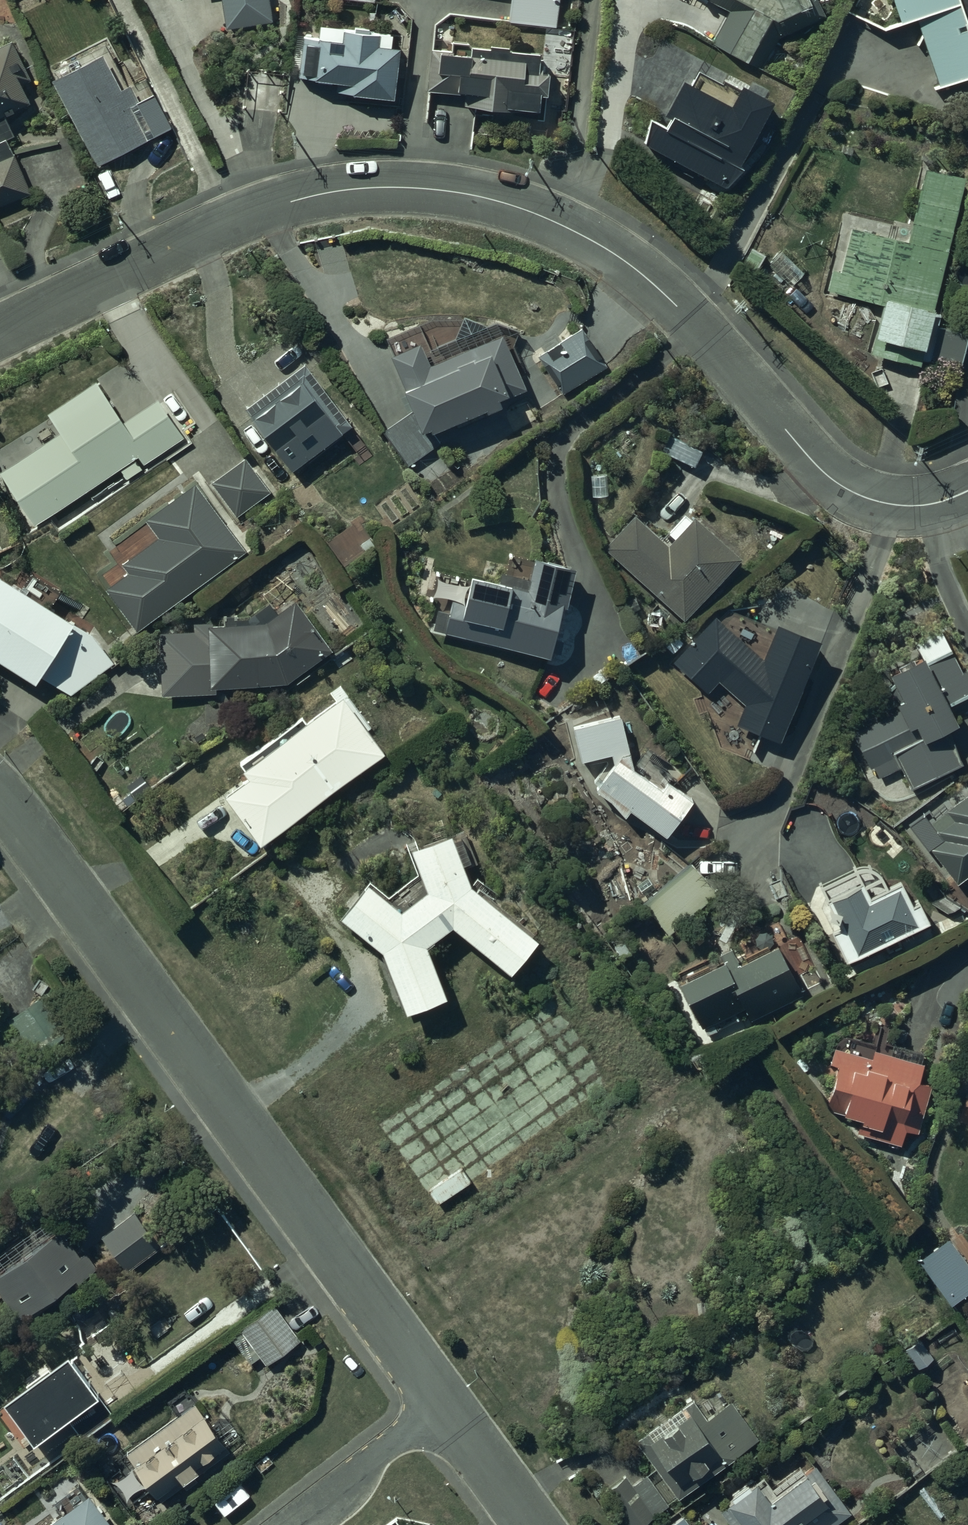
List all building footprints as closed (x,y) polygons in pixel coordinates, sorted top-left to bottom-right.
[(225,33),(271,26),(267,0),(220,0),(225,33)] [(507,28),(556,34),(560,0),(510,0),(507,28)] [(731,12),(713,43),(761,72),(777,45),(821,29),(811,0),(784,0),(784,2),(774,6),(765,0),(713,0),(731,12)] [(901,33),(916,28),(939,96),(967,86),(967,0),(890,0),(901,33)] [(301,37),(297,74),(313,82),(331,84),(352,94),(393,99),(398,51),(375,49),(377,38),(341,34),(340,41),(301,37)] [(11,48),(0,54),(0,212),(30,198),(4,146),(12,142),(4,124),(28,112),(17,91),(29,85),(11,48)] [(99,171),(172,135),(148,84),(128,94),(108,52),(54,79),(99,171)] [(449,60),(429,59),(427,97),(456,99),(456,105),(464,105),(464,111),(489,122),(511,119),(536,121),(538,104),(545,105),(547,85),(536,84),(537,67),(506,65),(506,61),(490,60),(490,62),(470,61),(470,68),(449,66),(449,60)] [(965,185),(925,178),(908,251),(851,235),(841,279),(833,277),(829,295),(884,311),(871,359),(919,372),(922,360),(927,362),(938,320),(932,318),(965,185)] [(612,355),(586,318),(541,351),(568,388),(612,355)] [(418,337),(388,350),(423,429),(499,396),(497,391),(504,388),(506,393),(523,385),(498,330),(428,361),(418,337)] [(352,424),(305,361),(245,406),(293,469),(352,424)] [(96,378),(47,410),(60,429),(0,469),(0,471),(34,521),(136,453),(142,463),(181,437),(156,399),(124,420),(96,378)] [(705,440),(671,427),(664,445),(697,459),(705,440)] [(270,491),(244,456),(209,482),(236,517),(270,491)] [(246,542),(197,472),(149,509),(163,527),(126,555),(133,563),(108,582),(139,622),(246,542)] [(744,542),(698,501),(695,505),(688,499),(671,518),(678,524),(671,533),(638,505),(608,540),(687,609),(744,542)] [(559,611),(570,562),(530,556),(527,567),(502,563),(501,573),(467,568),(466,578),(433,572),(429,596),(446,599),(443,614),(431,612),(428,631),(440,633),(440,635),(544,653),(555,610),(559,611)] [(0,569),(0,651),(36,674),(38,671),(71,692),(115,661),(91,628),(0,569)] [(332,641),(299,588),(268,609),(213,607),(212,615),(197,614),(197,622),(163,624),(164,686),(218,685),(218,671),(289,674),(332,641)] [(822,624),(781,609),(780,614),(759,607),(745,629),(719,605),(676,655),(710,684),(720,671),(747,694),(740,716),(784,731),(822,624)] [(904,759),(913,780),(964,755),(950,715),(961,711),(954,693),(967,687),(967,654),(961,638),(954,641),(944,620),(922,630),(926,640),(894,657),(907,685),(899,689),(904,700),(854,726),(872,761),(875,760),(881,771),(904,759)] [(386,751),(346,693),(247,760),(252,769),(227,786),(262,836),(386,751)] [(634,764),(622,717),(575,730),(584,763),(613,756),(616,767),(596,792),(627,815),(631,809),(669,832),(695,796),(670,779),(665,786),(634,764)] [(933,807),(948,828),(934,838),(960,875),(967,869),(967,782),(933,807)] [(474,875),(453,824),(414,841),(429,880),(404,899),(370,871),(345,902),(386,936),(410,998),(450,983),(430,932),(455,913),(514,959),(540,927),(474,875)] [(855,861),(820,878),(831,900),(831,906),(835,907),(841,921),(833,925),(846,956),(931,915),(921,893),(914,897),(902,873),(889,879),(883,867),(882,866),(882,865),(881,864),(880,863),(879,863),(879,862),(878,861),(877,861),(876,860),(875,859),(874,859),(873,859),(872,858),(871,858),(870,858),(869,858),(868,858),(867,858),(866,858),(865,858),(864,858),(863,858),(862,858),(861,858),(860,858),(860,859),(859,859),(858,859),(857,860),(856,860),(855,860),(855,861)] [(756,1010),(806,985),(779,931),(739,951),(734,942),(681,968),(708,1022),(751,1000),(756,1010)] [(842,1038),(838,1036),(829,1065),(836,1067),(828,1091),(866,1103),(859,1124),(903,1138),(908,1123),(917,1126),(935,1071),(922,1067),(927,1051),(878,1036),(875,1046),(857,1041),(858,1038),(843,1033),(842,1038)] [(158,1234),(136,1206),(104,1231),(126,1259),(158,1234)] [(954,1235),(948,1228),(918,1250),(952,1296),(967,1284),(967,1239),(961,1230),(954,1235)] [(0,1275),(0,1286),(20,1314),(75,1275),(80,1282),(98,1270),(85,1252),(80,1255),(62,1231),(0,1275)] [(300,1334),(274,1298),(243,1320),(244,1322),(233,1329),(253,1357),(261,1351),(266,1358),(300,1334)] [(36,1440),(69,1416),(82,1435),(112,1414),(99,1395),(101,1393),(71,1351),(5,1397),(36,1440)] [(169,1398),(178,1409),(128,1445),(135,1454),(136,1453),(164,1491),(184,1477),(188,1482),(199,1474),(196,1469),(231,1445),(225,1437),(228,1435),(206,1403),(203,1405),(196,1396),(194,1397),(186,1386),(169,1398)] [(757,1431),(731,1395),(711,1411),(696,1391),(639,1434),(680,1489),(757,1431)] [(760,1469),(730,1492),(753,1521),(748,1524),(823,1524),(851,1503),(817,1459),(812,1463),(809,1459),(773,1487),(760,1469)] [(634,1479),(627,1470),(608,1483),(637,1524),(656,1510),(654,1506),(668,1497),(649,1469),(634,1479)] [(56,1491),(63,1499),(27,1524),(119,1524),(123,1522),(92,1478),(87,1482),(81,1473),(56,1491)] [(686,1506),(662,1524),(701,1524),(686,1506)]
